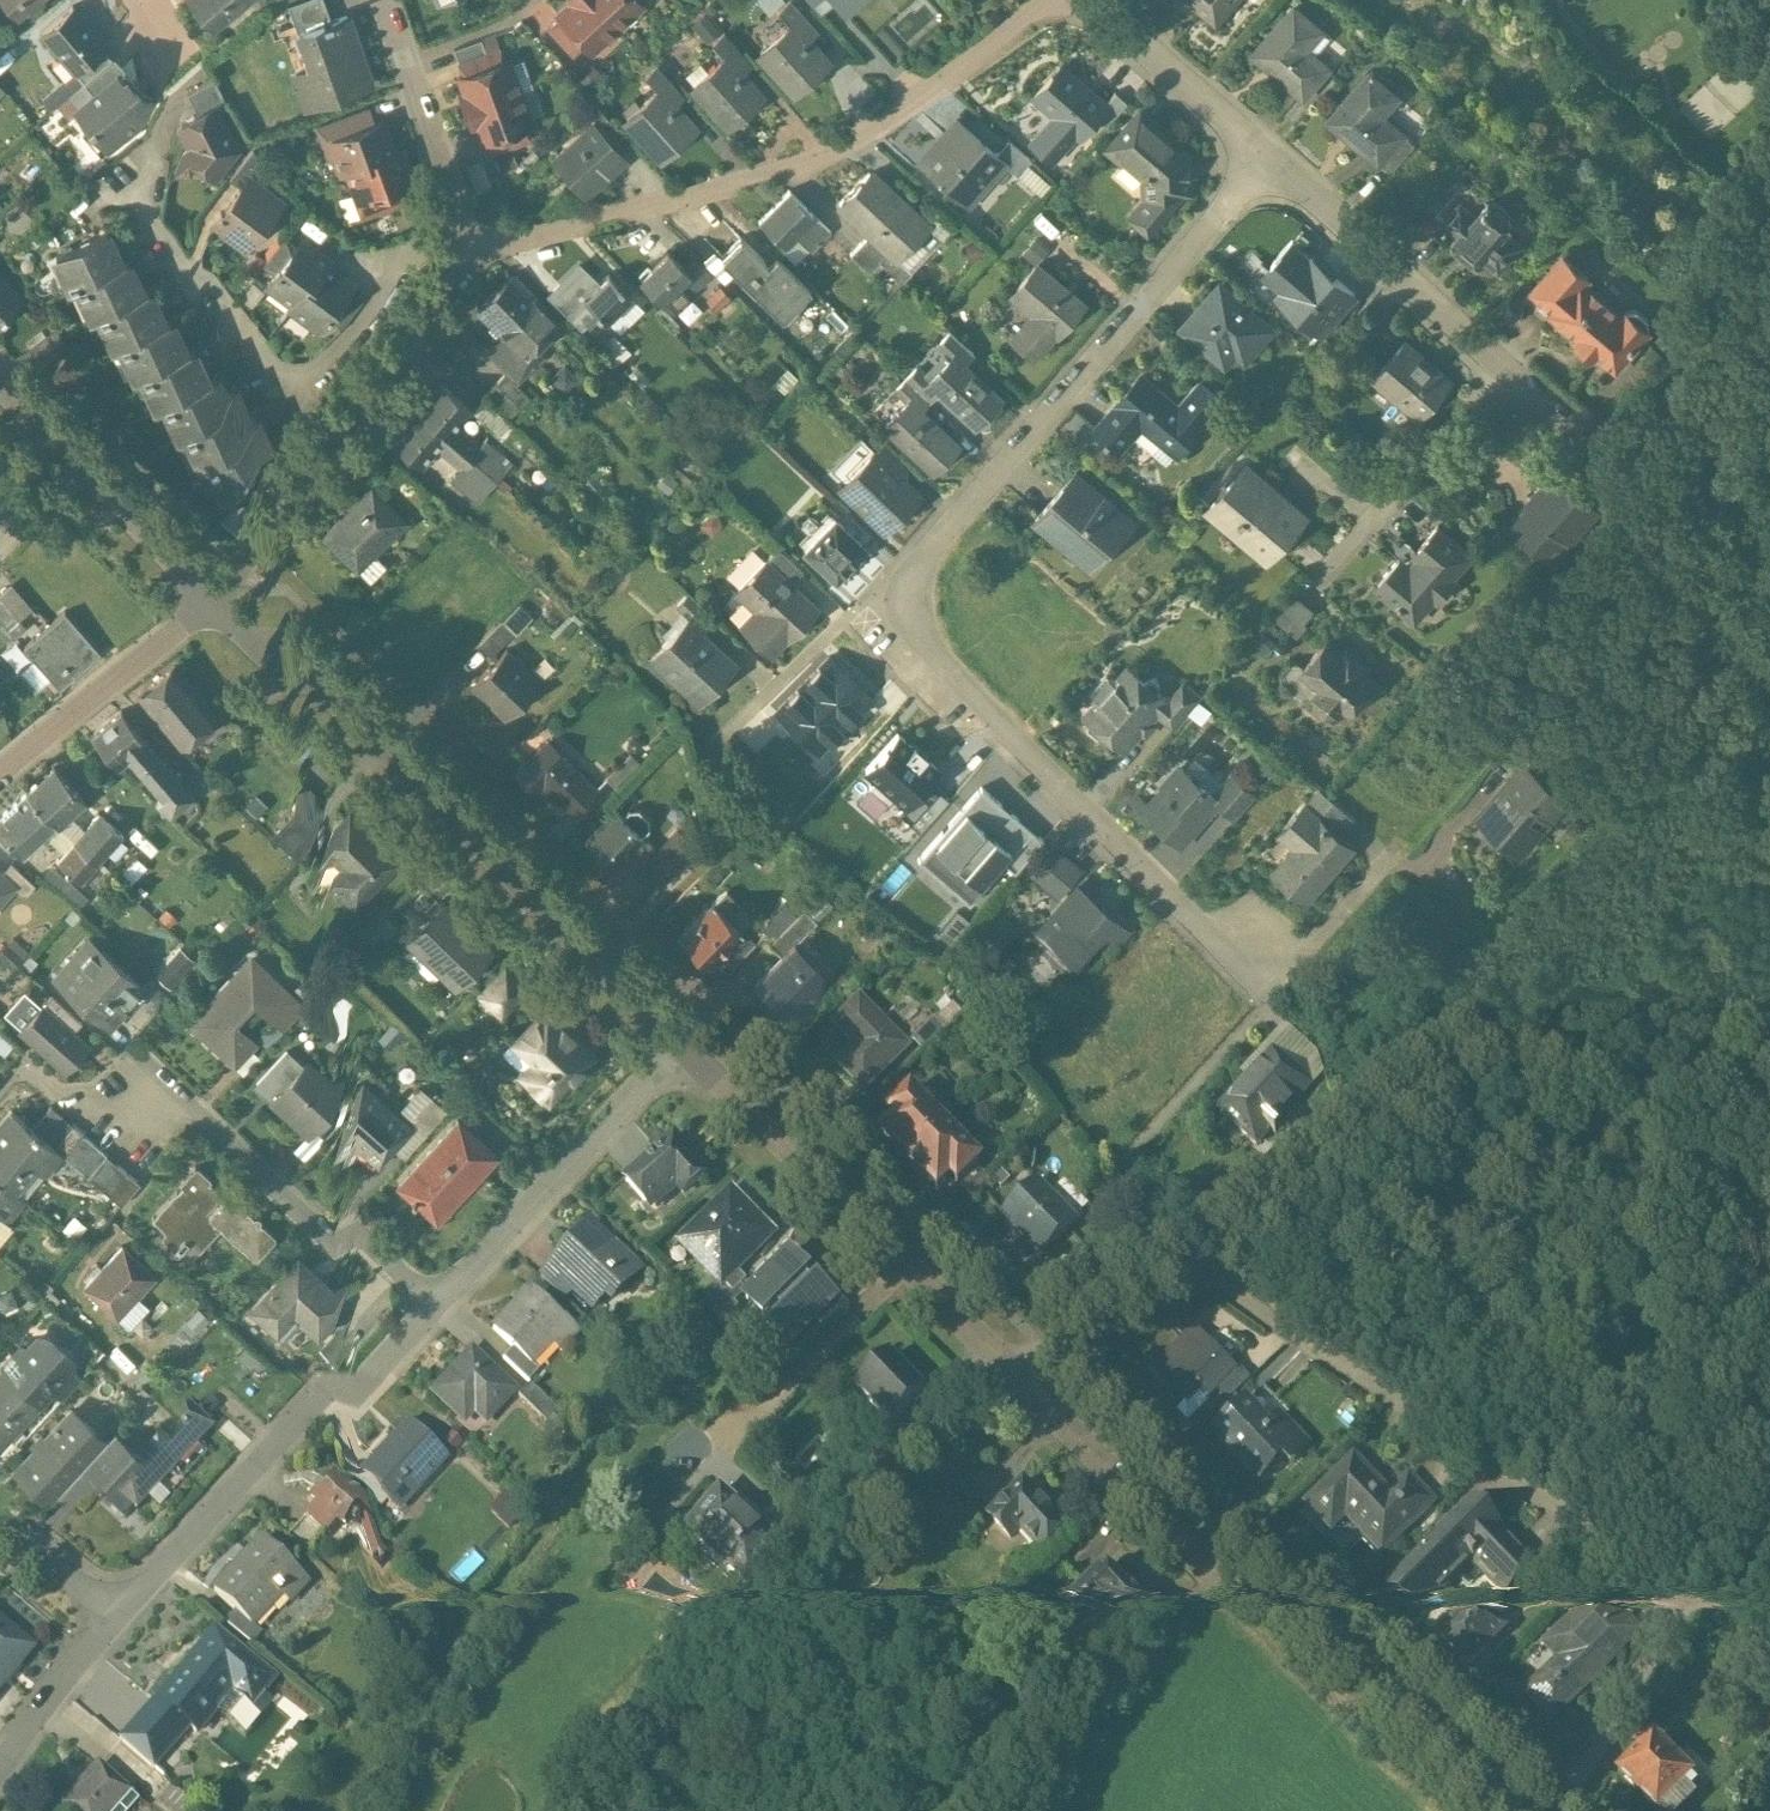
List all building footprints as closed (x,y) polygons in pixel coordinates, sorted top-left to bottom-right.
[(79,0),(53,0),(40,11),(74,52),(101,29),(104,26),(90,9),(89,11),(79,0)] [(216,30),(252,0),(190,0),(216,30)] [(288,4),(298,31),(331,18),(324,0),(298,0),(288,4)] [(557,14),(560,17),(549,28),(573,54),(584,44),(592,52),(617,28),(591,0),(572,0),(557,14)] [(617,28),(643,5),(639,0),(591,0),(617,28)] [(778,7),(790,22),(797,29),(798,28),(809,18),(792,0),(786,0),(778,7)] [(844,9),(846,8),(839,0),(836,0),(844,9)] [(1177,3),(1179,5),(1181,6),(1183,7),(1187,8),(1192,7),(1194,6),(1197,4),(1216,21),(1235,0),(1176,0),(1177,3)] [(1294,6),(1253,53),(1303,97),(1328,68),(1302,45),(1316,28),(1322,33),(1323,31),(1294,6)] [(298,31),(294,32),(314,86),(304,90),(310,106),(373,82),(347,12),(331,18),(298,31)] [(797,29),(790,22),(760,49),(776,68),(782,63),(798,81),(824,57),(798,28),(797,29)] [(101,29),(74,52),(83,62),(110,39),(101,29)] [(743,52),(723,30),(712,41),(724,55),(731,63),(732,62),(743,52)] [(481,38),(454,48),(459,62),(486,52),(481,38)] [(110,39),(83,62),(92,73),(119,50),(110,39)] [(486,52),(459,62),(463,75),(504,60),(500,47),(486,52)] [(92,73),(72,90),(85,107),(87,110),(88,110),(104,130),(152,90),(119,50),(92,73)] [(724,55),(693,83),(710,101),(715,96),(732,114),(758,91),(732,62),(731,63),(724,55)] [(463,75),(459,76),(468,101),(463,102),(466,111),(520,92),(508,59),(504,60),(463,75)] [(675,85),(656,63),(645,74),(657,88),(664,95),(665,94),(675,85)] [(1103,103),(1059,64),(1033,93),(1056,113),(1032,140),(1051,157),(1075,130),(1079,133),(1096,115),(1105,105),(1103,103)] [(1370,73),(1329,120),(1380,164),(1381,163),(1405,135),(1378,111),(1393,94),(1398,98),(1398,97),(1370,73)] [(214,78),(188,94),(199,115),(202,120),(216,112),(228,105),(214,78)] [(657,88),(626,116),(643,134),(648,129),(665,147),(691,124),(665,94),(664,95),(657,88)] [(1114,90),(1103,103),(1105,105),(1096,115),(1106,124),(1126,101),(1114,90)] [(520,92),(466,111),(468,119),(474,117),(483,142),(486,141),(526,126),(531,124),(520,92)] [(614,124),(595,103),(583,113),(593,124),(594,123),(604,134),(614,124)] [(367,107),(336,118),(338,125),(341,134),(373,122),(367,107)] [(216,112),(202,120),(199,115),(182,124),(192,144),(190,147),(200,155),(195,161),(199,165),(213,176),(235,147),(216,112)] [(1138,112),(1110,144),(1124,157),(1153,125),(1138,112)] [(994,154),(955,118),(919,156),(969,203),(1005,165),(994,154)] [(373,122),(341,134),(338,125),(319,132),(320,134),(326,149),(332,152),(337,150),(337,151),(338,150),(345,170),(352,167),(352,166),(391,152),(391,151),(387,140),(389,139),(382,119),(373,122)] [(593,124),(557,156),(581,182),(595,170),(600,176),(623,155),(604,134),(594,123),(593,124)] [(1187,155),(1153,125),(1124,157),(1152,181),(1153,191),(1130,216),(1147,230),(1183,189),(1189,189),(1188,180),(1187,180),(1192,174),(1192,168),(1187,164),(1187,155)] [(526,126),(486,141),(491,154),(531,140),(526,126)] [(1405,135),(1381,163),(1392,172),(1416,145),(1405,135)] [(1032,160),(1008,139),(994,154),(1005,165),(1017,176),(1032,160)] [(182,142),(169,158),(190,175),(199,165),(195,161),(200,155),(190,147),(182,142)] [(391,152),(352,166),(352,167),(360,190),(354,192),(362,215),(367,213),(368,214),(377,210),(372,194),(403,183),(412,180),(405,161),(403,161),(398,148),(391,151),(391,152)] [(246,158),(230,178),(242,187),(250,177),(252,178),(265,161),(253,149),(246,158)] [(928,224),(894,191),(893,192),(870,170),(839,202),(870,232),(897,257),(917,236),(927,225),(928,224)] [(252,178),(250,177),(242,187),(223,212),(221,211),(219,213),(221,215),(215,222),(245,246),(280,200),(252,178)] [(1490,202),(1465,181),(1436,214),(1458,233),(1452,239),(1479,263),(1485,256),(1499,269),(1521,243),(1504,229),(1510,222),(1511,223),(1512,222),(1511,220),(1512,219),(1510,214),(1507,210),(1504,207),(1500,203),(1491,200),(1490,202)] [(403,183),(372,194),(377,210),(409,199),(403,183)] [(815,214),(788,188),(758,219),(785,245),(796,234),(811,249),(829,230),(814,215),(815,214)] [(104,210),(54,233),(54,235),(60,233),(71,258),(63,262),(66,267),(69,265),(69,266),(119,242),(104,210)] [(941,238),(927,225),(917,236),(931,249),(941,238)] [(897,257),(870,232),(861,242),(880,260),(901,280),(911,270),(897,257)] [(776,254),(768,261),(742,235),(721,256),(780,316),(782,315),(777,311),(796,292),(800,297),(809,288),(776,254)] [(284,237),(264,262),(276,272),(296,246),(284,237)] [(276,272),(268,284),(294,303),(291,307),(292,307),(327,260),(317,252),(318,250),(302,238),(296,246),(276,272)] [(119,242),(69,266),(70,268),(73,266),(75,271),(84,266),(95,291),(90,293),(91,295),(141,271),(125,239),(119,242)] [(880,260),(861,242),(851,252),(870,270),(880,260)] [(1333,277),(1319,264),(1312,257),(1310,259),(1291,242),(1271,265),(1291,282),(1279,296),(1319,332),(1321,333),(1336,315),(1354,294),(1333,276),(1333,277)] [(667,250),(640,277),(662,300),(685,278),(697,290),(712,275),(694,256),(683,267),(667,250)] [(1623,312),(1584,277),(1589,272),(1565,251),(1535,285),(1556,304),(1553,308),(1581,332),(1578,336),(1596,352),(1599,348),(1617,364),(1650,326),(1649,316),(1638,306),(1628,306),(1623,312)] [(327,260),(292,307),(318,328),(327,316),(347,290),(352,282),(336,270),(335,272),(325,264),(328,261),(327,260)] [(1036,262),(1009,293),(1031,312),(1010,336),(1033,356),(1052,335),(1054,336),(1083,303),(1036,262)] [(0,297),(4,293),(2,291),(15,278),(0,265),(0,297)] [(579,266),(550,294),(582,325),(585,322),(583,321),(595,309),(584,297),(597,284),(579,266)] [(141,271),(91,295),(91,297),(95,295),(97,299),(105,295),(117,320),(111,322),(112,324),(162,300),(147,268),(141,271)] [(558,322),(511,273),(478,306),(508,337),(493,351),(518,378),(540,356),(532,348),(558,322)] [(597,284),(584,297),(595,309),(583,321),(585,322),(594,331),(605,320),(606,321),(631,295),(622,286),(622,285),(618,281),(617,282),(608,273),(597,284)] [(1272,327),(1221,283),(1183,326),(1215,353),(1225,342),(1244,359),(1272,327)] [(347,290),(327,316),(340,326),(360,300),(347,290)] [(162,300),(112,324),(113,326),(116,324),(118,328),(127,324),(138,349),(132,351),(133,353),(185,328),(168,297),(162,300)] [(54,308),(28,327),(39,341),(65,322),(54,308)] [(1336,315),(1321,333),(1319,332),(1310,342),(1324,354),(1348,326),(1336,315)] [(185,328),(133,353),(134,355),(137,353),(139,357),(148,353),(159,378),(154,380),(155,382),(206,358),(190,326),(185,328)] [(972,348),(950,326),(937,340),(948,351),(950,349),(961,359),(972,348)] [(631,351),(613,333),(605,342),(622,360),(631,351)] [(84,350),(67,334),(51,350),(68,366),(84,350)] [(1452,379),(1405,339),(1373,376),(1419,416),(1452,379)] [(961,359),(950,349),(948,351),(929,372),(927,373),(938,384),(976,420),(1000,396),(961,359)] [(206,358),(155,382),(156,384),(159,382),(161,386),(169,382),(181,407),(175,409),(176,411),(227,387),(212,355),(206,358)] [(929,372),(917,361),(905,373),(928,394),(938,384),(927,373),(929,372)] [(529,396),(506,373),(486,393),(509,416),(529,396)] [(928,394),(905,373),(894,385),(906,396),(907,395),(918,405),(928,394)] [(1179,407),(1141,373),(1140,375),(1141,376),(1122,398),(1121,397),(1120,398),(1121,399),(1097,426),(1109,436),(1105,440),(1108,443),(1112,439),(1120,446),(1143,420),(1179,451),(1181,450),(1180,448),(1199,426),(1200,427),(1201,426),(1200,425),(1222,401),(1201,382),(1179,407)] [(441,381),(418,408),(446,433),(471,455),(480,445),(480,444),(456,424),(471,407),(441,381)] [(227,387),(176,411),(177,413),(180,411),(183,415),(191,411),(202,436),(197,438),(198,440),(248,416),(233,384),(227,387)] [(918,405),(907,395),(906,396),(885,418),(908,440),(908,441),(933,465),(956,441),(918,405)] [(446,433),(418,408),(394,436),(423,462),(438,444),(437,444),(446,433)] [(248,416),(198,440),(199,442),(202,440),(204,444),(213,440),(224,465),(219,468),(220,470),(270,446),(255,413),(248,416)] [(519,454),(491,431),(480,444),(480,445),(471,455),(498,479),(519,454)] [(471,455),(446,433),(437,444),(438,444),(462,465),(471,455)] [(905,457),(885,437),(875,447),(895,467),(905,457)] [(873,445),(839,480),(884,523),(917,488),(895,467),(875,447),(873,445)] [(566,485),(542,461),(527,476),(551,500),(566,485)] [(1306,519),(1246,464),(1208,505),(1265,557),(1287,532),(1291,536),(1306,519)] [(1127,515),(1077,470),(1037,515),(1081,555),(1097,537),(1101,542),(1112,530),(1113,531),(1127,515)] [(1545,494),(1540,489),(1530,500),(1535,505),(1521,521),(1554,550),(1592,507),(1560,478),(1545,494)] [(371,486),(324,534),(357,567),(358,566),(373,551),(405,519),(371,486)] [(628,499),(610,516),(619,525),(637,508),(628,499)] [(865,544),(834,515),(804,546),(835,576),(865,544)] [(1412,568),(1401,558),(1380,582),(1400,600),(1399,601),(1404,606),(1405,605),(1416,614),(1436,591),(1441,595),(1454,580),(1449,576),(1470,553),(1439,526),(1418,550),(1423,555),(1412,568)] [(802,564),(779,543),(766,556),(789,578),(802,564)] [(373,551),(358,566),(370,579),(385,563),(373,551)] [(766,556),(737,586),(765,614),(751,628),(772,648),(815,602),(789,578),(766,556)] [(8,557),(0,564),(0,575),(16,594),(30,583),(8,557)] [(0,575),(0,598),(5,604),(16,594),(0,575)] [(61,586),(22,621),(56,660),(96,625),(61,586)] [(1316,609),(1295,591),(1274,614),(1299,635),(1309,624),(1306,621),(1316,609)] [(710,614),(688,593),(677,604),(699,625),(710,614)] [(500,619),(478,641),(492,654),(513,633),(500,619)] [(732,663),(686,620),(654,654),(656,655),(661,650),(677,666),(672,671),(700,697),(732,663)] [(212,686),(171,636),(137,664),(178,713),(212,686)] [(1350,650),(1348,649),(1345,653),(1330,639),(1304,668),(1325,686),(1318,694),(1319,704),(1326,711),(1337,711),(1344,703),(1351,709),(1376,680),(1364,669),(1367,666),(1366,665),(1365,664),(1364,665),(1349,652),(1350,650)] [(836,647),(765,721),(809,763),(880,689),(836,647)] [(506,649),(471,684),(506,719),(541,683),(506,649)] [(1130,665),(1117,679),(1108,671),(1092,688),(1102,697),(1089,711),(1092,714),(1091,716),(1089,723),(1099,731),(1105,729),(1107,727),(1126,744),(1156,710),(1174,725),(1200,697),(1186,684),(1177,694),(1166,697),(1165,697),(1158,690),(1159,688),(1161,681),(1154,676),(1148,678),(1146,680),(1130,665)] [(118,681),(88,706),(114,735),(125,726),(144,710),(118,681)] [(178,751),(144,710),(125,726),(159,766),(178,751)] [(907,718),(867,762),(906,798),(897,807),(919,827),(953,790),(923,763),(938,747),(907,718)] [(1541,753),(1519,733),(1494,761),(1516,780),(1525,771),(1541,753)] [(51,738),(23,763),(52,794),(54,796),(60,801),(64,796),(58,792),(81,771),(51,738)] [(596,789),(550,743),(541,752),(545,755),(537,763),(530,755),(515,770),(536,792),(543,785),(572,814),(596,789)] [(159,766),(153,771),(165,783),(189,764),(178,751),(159,766)] [(630,752),(606,776),(617,788),(642,763),(630,752)] [(1182,761),(1148,799),(1135,788),(1130,793),(1180,838),(1217,798),(1220,794),(1214,788),(1204,778),(1202,780),(1182,761)] [(0,784),(0,805),(0,806),(19,823),(52,794),(23,763),(0,784)] [(1259,792),(1232,767),(1214,788),(1220,794),(1217,798),(1237,816),(1259,792)] [(1516,780),(1485,816),(1521,848),(1561,803),(1525,771),(1516,780)] [(295,777),(269,804),(293,827),(319,800),(295,777)] [(980,780),(916,852),(968,898),(1032,827),(980,780)] [(120,804),(96,782),(70,811),(94,833),(120,804)] [(1333,799),(1318,785),(1306,798),(1322,812),(1333,799)] [(1322,812),(1306,798),(1285,822),(1301,836),(1275,864),(1290,877),(1289,879),(1308,896),(1353,846),(1341,836),(1318,816),(1322,812)] [(1356,819),(1333,799),(1322,812),(1318,816),(1341,836),(1356,819)] [(70,811),(62,803),(56,809),(65,817),(70,811)] [(616,808),(585,840),(598,853),(595,856),(607,868),(610,865),(612,866),(623,855),(626,858),(640,844),(637,841),(643,834),(642,833),(648,825),(648,816),(638,806),(628,806),(621,813),(616,808)] [(94,833),(70,811),(65,817),(54,830),(78,850),(94,833)] [(399,863),(349,813),(319,844),(343,868),(329,882),(355,907),(399,863)] [(692,846),(675,830),(656,850),(673,867),(692,846)] [(8,835),(0,844),(0,847),(12,857),(10,858),(21,868),(32,856),(8,835)] [(1076,865),(1054,845),(1034,867),(1056,887),(1076,865)] [(10,858),(12,857),(0,847),(0,870),(10,858)] [(673,867),(656,850),(636,871),(653,888),(673,867)] [(1121,927),(1075,887),(1031,937),(1076,977),(1121,927)] [(717,896),(674,938),(702,966),(707,961),(708,962),(713,958),(741,930),(724,912),(728,907),(717,896)] [(785,903),(761,927),(771,938),(796,914),(785,903)] [(771,938),(768,941),(780,953),(794,939),(795,940),(817,919),(804,906),(796,914),(771,938)] [(445,909),(414,940),(454,979),(485,948),(445,909)] [(137,954),(88,910),(55,947),(105,990),(137,954)] [(247,926),(189,989),(231,1028),(250,1007),(229,987),(248,966),(270,986),(289,965),(247,926)] [(741,930),(713,958),(726,971),(755,943),(741,930)] [(780,953),(769,964),(775,970),(758,986),(790,1019),(832,978),(795,940),(794,939),(780,953)] [(79,989),(48,962),(39,973),(69,1000),(79,989)] [(289,965),(270,986),(280,996),(299,975),(289,965)] [(506,968),(482,992),(502,1011),(526,987),(506,968)] [(69,1000),(39,973),(18,997),(63,1037),(84,1013),(69,1000)] [(908,1050),(861,1003),(836,1028),(858,1050),(840,1067),(865,1092),(908,1050)] [(593,1054),(547,1008),(518,1038),(542,1062),(536,1067),(541,1072),(533,1080),(528,1076),(526,1077),(549,1100),(593,1054)] [(966,1015),(944,1037),(956,1048),(977,1027),(966,1015)] [(934,1022),(912,1043),(924,1055),(946,1034),(934,1022)] [(337,1060),(302,1028),(268,1063),(304,1096),(308,1092),(328,1071),(337,1060)] [(1030,1031),(1016,1034),(1019,1048),(1033,1045),(1030,1031)] [(1273,1050),(1221,1109),(1257,1142),(1270,1128),(1276,1133),(1279,1130),(1273,1124),(1286,1110),(1281,1106),(1293,1093),(1298,1097),(1310,1083),(1273,1050)] [(328,1071),(308,1092),(319,1102),(339,1081),(328,1071)] [(8,1078),(0,1088),(0,1149),(11,1158),(32,1133),(41,1140),(57,1120),(51,1115),(40,1106),(29,1096),(8,1078)] [(413,1128),(363,1083),(329,1120),(379,1166),(413,1128)] [(70,1093),(51,1115),(57,1120),(62,1124),(81,1102),(70,1093)] [(947,1129),(913,1094),(889,1117),(896,1124),(883,1137),(895,1149),(894,1156),(908,1169),(947,1129)] [(432,1097),(412,1119),(428,1133),(447,1112),(432,1097)] [(81,1102),(62,1124),(73,1134),(92,1112),(81,1102)] [(92,1112),(73,1134),(84,1143),(103,1121),(92,1112)] [(103,1121),(84,1143),(95,1152),(114,1130),(103,1121)] [(496,1157),(457,1122),(400,1186),(423,1207),(442,1185),(458,1200),(496,1157)] [(981,1163),(947,1129),(908,1169),(920,1181),(927,1181),(939,1193),(951,1180),(957,1187),(976,1169),(981,1163)] [(114,1130),(95,1152),(106,1161),(125,1139),(114,1130)] [(191,1131),(177,1146),(176,1148),(177,1149),(178,1150),(148,1181),(148,1183),(148,1184),(161,1196),(158,1199),(157,1201),(158,1202),(170,1213),(170,1214),(170,1215),(171,1216),(172,1216),(173,1216),(174,1216),(184,1205),(191,1212),(214,1188),(249,1221),(250,1221),(252,1221),(253,1220),(270,1202),(271,1200),(270,1198),(227,1158),(225,1157),(223,1158),(222,1158),(219,1162),(204,1148),(206,1145),(207,1144),(206,1142),(195,1132),(194,1131),(192,1130),(191,1131)] [(125,1139),(106,1161),(118,1171),(136,1149),(125,1139)] [(673,1142),(631,1179),(656,1209),(679,1189),(684,1196),(708,1175),(695,1161),(691,1164),(673,1142)] [(0,1149),(0,1183),(3,1185),(20,1165),(11,1158),(0,1149)] [(976,1169),(957,1187),(972,1201),(990,1182),(976,1169)] [(1076,1222),(1038,1183),(1002,1219),(1040,1257),(1076,1222)] [(733,1195),(686,1244),(709,1267),(706,1270),(723,1287),(725,1286),(738,1272),(748,1263),(742,1257),(751,1248),(753,1250),(771,1233),(733,1195)] [(119,1212),(82,1253),(114,1282),(151,1241),(119,1212)] [(293,1220),(246,1270),(266,1289),(267,1288),(279,1299),(296,1281),(313,1297),(342,1265),(293,1220)] [(592,1226),(552,1268),(572,1286),(594,1307),(617,1284),(623,1290),(640,1271),(592,1226)] [(792,1258),(748,1302),(749,1303),(764,1318),(776,1306),(787,1318),(773,1333),(788,1348),(787,1348),(789,1349),(816,1322),(826,1332),(850,1308),(824,1281),(816,1288),(805,1278),(809,1274),(792,1258)] [(572,1286),(552,1268),(543,1278),(562,1297),(572,1286)] [(738,1272),(725,1286),(735,1296),(748,1282),(738,1272)] [(331,1287),(314,1306),(331,1322),(349,1303),(331,1287)] [(532,1290),(493,1331),(513,1351),(533,1368),(553,1346),(562,1354),(580,1335),(532,1290)] [(37,1302),(16,1324),(12,1320),(11,1321),(12,1322),(6,1329),(5,1328),(5,1329),(4,1335),(36,1365),(47,1354),(66,1333),(68,1330),(68,1321),(47,1302),(37,1302)] [(66,1333),(47,1354),(58,1364),(77,1343),(66,1333)] [(0,1338),(0,1404),(36,1367),(37,1366),(36,1365),(4,1335),(3,1335),(2,1336),(0,1338)] [(1266,1340),(1237,1370),(1218,1389),(1230,1401),(1278,1352),(1266,1340)] [(1182,1344),(1155,1371),(1187,1402),(1178,1412),(1189,1423),(1211,1400),(1210,1398),(1218,1389),(1237,1370),(1210,1344),(1196,1358),(1182,1344)] [(533,1368),(513,1351),(504,1360),(530,1384),(539,1374),(533,1368)] [(514,1392),(473,1354),(436,1394),(457,1413),(467,1403),(487,1422),(514,1392)] [(891,1361),(858,1394),(884,1420),(883,1421),(893,1431),(927,1397),(907,1377),(910,1374),(898,1362),(895,1365),(891,1361)] [(67,1374),(53,1389),(52,1388),(50,1391),(51,1392),(41,1403),(37,1400),(30,1408),(35,1413),(14,1436),(46,1465),(55,1456),(96,1411),(85,1401),(91,1395),(67,1374)] [(1271,1428),(1248,1405),(1271,1382),(1270,1381),(1218,1433),(1219,1434),(1220,1432),(1244,1455),(1242,1457),(1261,1476),(1283,1454),(1291,1462),(1307,1445),(1280,1419),(1271,1428)] [(558,1411),(530,1385),(519,1397),(547,1423),(558,1411)] [(105,1402),(96,1411),(55,1456),(87,1485),(114,1455),(116,1457),(143,1427),(120,1405),(115,1411),(105,1402)] [(407,1445),(397,1435),(361,1475),(392,1504),(408,1486),(417,1494),(443,1465),(430,1453),(436,1447),(419,1432),(407,1445)] [(176,1436),(138,1476),(170,1507),(208,1466),(176,1436)] [(1391,1496),(1355,1459),(1302,1512),(1326,1537),(1351,1513),(1386,1548),(1380,1554),(1381,1555),(1416,1520),(1391,1496)] [(138,1476),(100,1517),(133,1547),(170,1507),(138,1476)] [(1435,1502),(1410,1477),(1391,1496),(1416,1520),(1435,1502)] [(1066,1529),(1025,1488),(991,1521),(1011,1542),(1022,1532),(1042,1552),(1066,1529)] [(783,1544),(724,1494),(691,1533),(736,1570),(742,1562),(757,1574),(783,1544)] [(1474,1502),(1388,1587),(1417,1616),(1474,1559),(1504,1589),(1520,1574),(1532,1562),(1531,1561),(1501,1532),(1503,1530),(1502,1529),(1500,1531),(1474,1505),(1476,1503),(1474,1502)] [(343,1512),(334,1521),(327,1514),(302,1542),(309,1549),(301,1558),(321,1577),(322,1577),(334,1564),(341,1571),(347,1564),(348,1565),(349,1564),(348,1563),(352,1558),(353,1560),(355,1558),(371,1573),(378,1566),(379,1567),(383,1563),(382,1561),(389,1554),(343,1512)] [(1544,1547),(1531,1561),(1532,1562),(1520,1574),(1532,1586),(1558,1560),(1544,1547)] [(321,1577),(301,1558),(284,1577),(304,1595),(321,1577)] [(1109,1571),(1106,1574),(1103,1571),(1065,1608),(1066,1608),(1053,1620),(1111,1679),(1124,1667),(1161,1630),(1158,1627),(1161,1624),(1109,1571)] [(257,1581),(210,1631),(231,1651),(246,1665),(248,1664),(265,1645),(266,1647),(276,1637),(283,1644),(303,1623),(257,1581)] [(1603,1621),(1587,1638),(1598,1649),(1615,1632),(1603,1621)] [(246,1665),(231,1651),(220,1663),(248,1686),(258,1673),(248,1664),(246,1665)] [(24,1678),(0,1658),(0,1707),(24,1678)] [(1596,1660),(1575,1680),(1586,1690),(1606,1670),(1596,1660)] [(1586,1690),(1564,1712),(1579,1726),(1536,1769),(1560,1793),(1645,1708),(1606,1670),(1586,1690)] [(267,1721),(210,1674),(173,1718),(185,1728),(211,1749),(231,1725),(250,1741),(267,1721)] [(211,1749),(185,1728),(176,1739),(202,1760),(211,1749)] [(185,1767),(152,1738),(116,1778),(149,1807),(185,1767)] [(1753,1762),(1735,1779),(1744,1789),(1762,1772),(1753,1762)]
